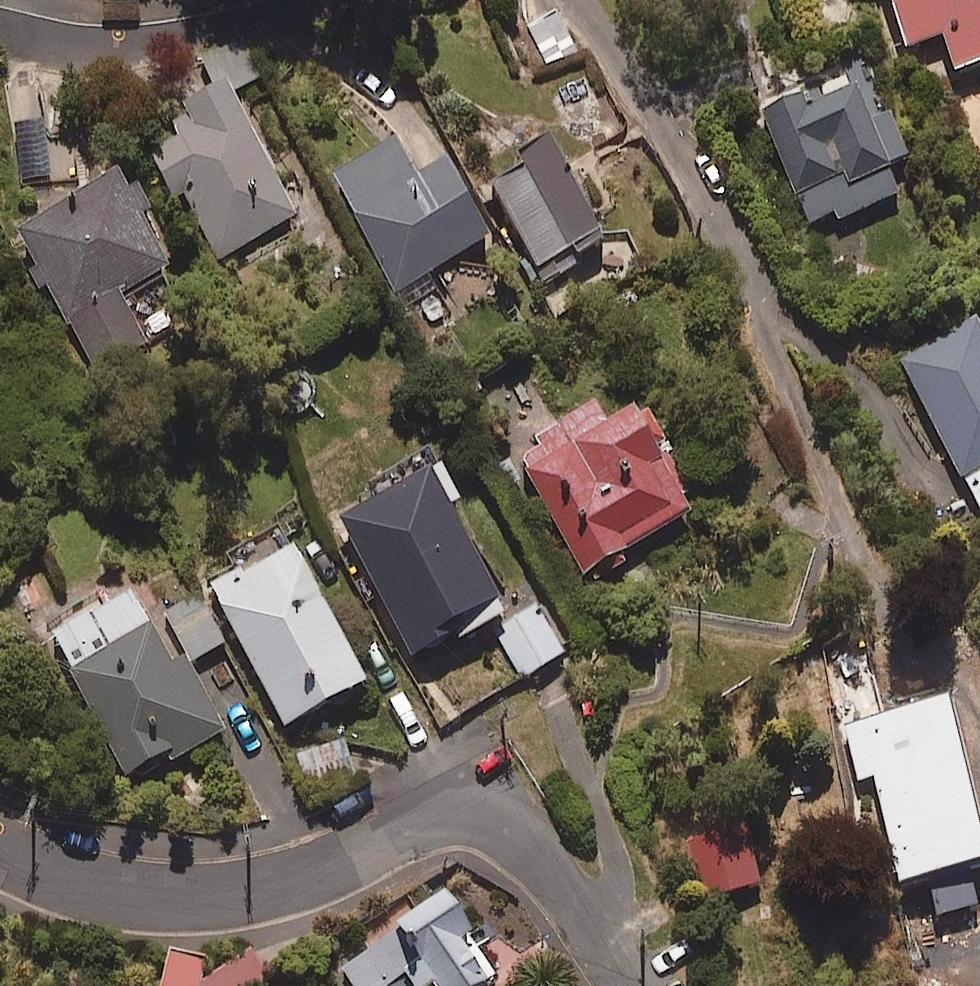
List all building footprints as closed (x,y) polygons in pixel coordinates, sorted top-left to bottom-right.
[(906,41),(941,30),(952,63),(979,54),(979,0),(892,0),(906,41)] [(757,103),(810,218),(833,207),(838,217),(897,190),(885,162),(907,152),(863,55),(757,103)] [(296,213),(220,70),(162,101),(177,130),(146,146),(170,191),(180,186),(217,255),(296,213)] [(46,137),(35,74),(3,79),(14,143),(46,137)] [(414,169),(393,133),(330,169),(404,302),(434,286),(425,269),(490,233),(444,152),(414,169)] [(610,241),(551,140),(486,177),(544,279),(610,241)] [(170,261),(111,163),(7,226),(83,351),(135,319),(119,292),(170,261)] [(973,314),(897,355),(977,502),(979,501),(979,326),(973,314)] [(692,499),(619,381),(511,447),(584,566),(692,499)] [(455,494),(432,450),(331,502),(408,651),(502,602),(448,498),(455,494)] [(364,676),(291,539),(209,583),(282,720),(364,676)] [(147,617),(128,584),(45,630),(129,779),(223,726),(186,660),(223,640),(194,590),(147,617)] [(564,649),(534,600),(492,626),(521,675),(564,649)] [(979,870),(979,827),(950,708),(847,734),(861,791),(875,787),(901,890),(928,884),(968,873),(979,870)] [(346,735),(293,753),(306,789),(358,771),(346,735)] [(760,884),(744,822),(690,836),(706,898),(760,884)] [(968,873),(928,884),(936,915),(976,904),(968,873)] [(498,965),(435,885),(334,965),(350,985),(472,985),(498,965)] [(198,981),(202,985),(257,985),(270,977),(249,946),(198,981)] [(204,954),(169,947),(161,985),(197,985),(198,981),(204,954)]
